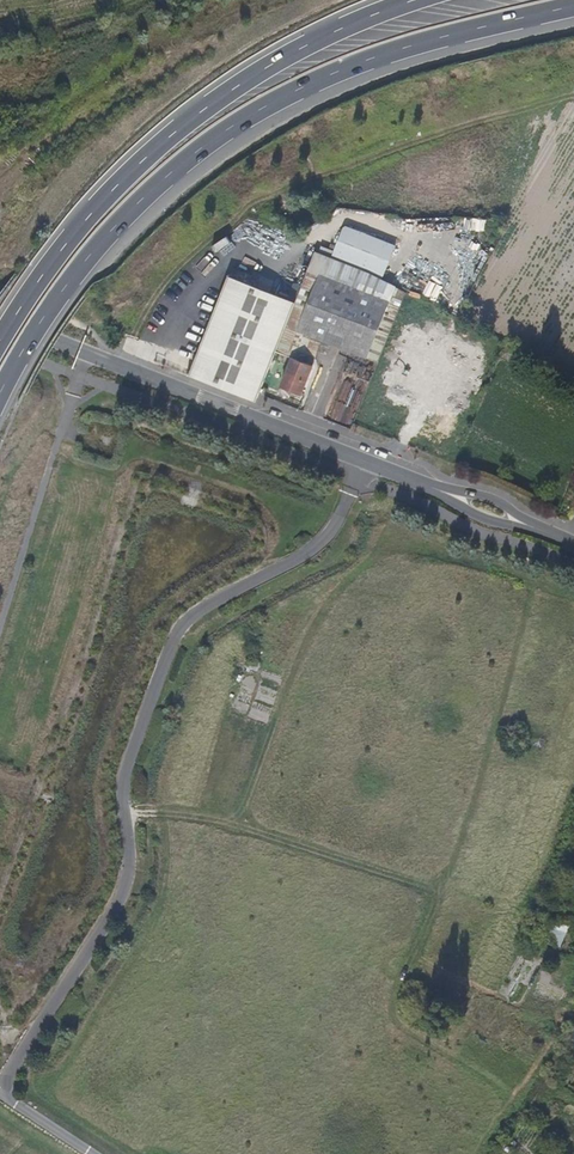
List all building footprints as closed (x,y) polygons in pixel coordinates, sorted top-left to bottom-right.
[(382,279),(396,246),(344,225),(332,257),(337,259),(370,273),(382,279)] [(370,273),(337,259),(332,257),(315,251),(307,271),(308,271),(319,276),(319,274),(390,302),(396,287),(396,286),(382,279),(370,273)] [(442,290),(402,269),(394,284),(434,305),(442,290)] [(323,341),(296,331),(319,276),(308,271),(296,303),(295,304),(276,352),(291,358),(292,357),(297,359),(300,353),(307,356),(316,359),(323,341)] [(367,359),(390,302),(319,274),(319,276),(296,331),(323,341),(367,359)] [(295,304),(228,278),(190,375),(257,401),(276,352),(295,304)] [(388,339),(406,293),(396,287),(390,302),(367,359),(378,363),(388,339)] [(457,352),(460,345),(453,342),(450,348),(457,352)] [(305,362),(307,356),(300,353),(297,359),(305,362)] [(302,395),(313,365),(305,362),(297,359),(292,357),(281,387),(302,395)] [(442,380),(446,371),(425,361),(421,370),(442,380)] [(542,919),(534,916),(531,923),(539,927),(542,919)] [(566,941),(571,927),(562,924),(560,927),(558,927),(552,945),(562,949),(565,941),(566,941)]
